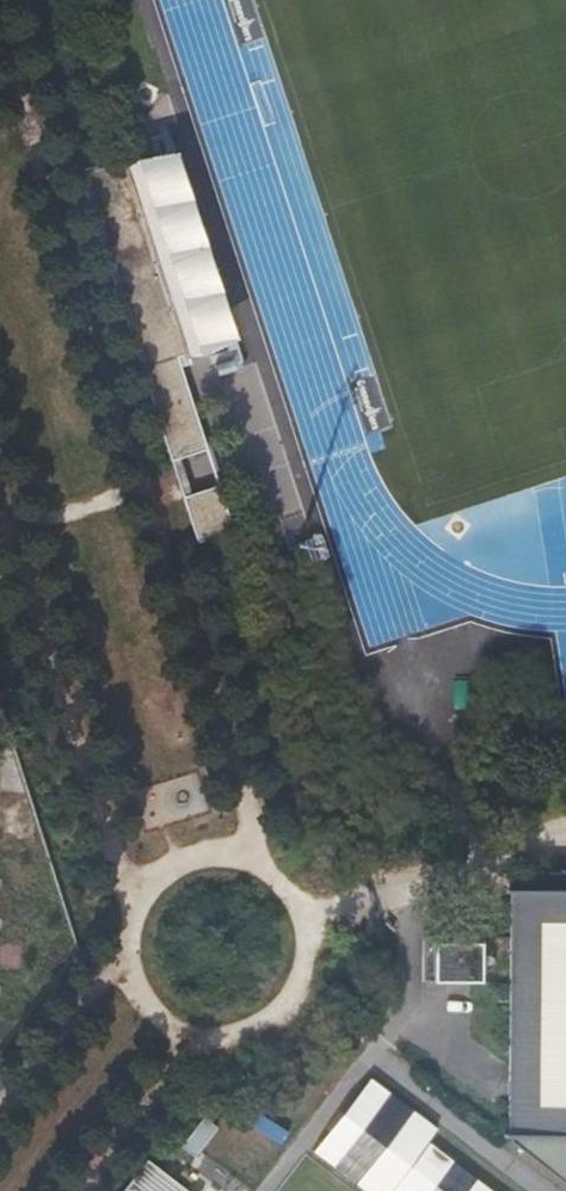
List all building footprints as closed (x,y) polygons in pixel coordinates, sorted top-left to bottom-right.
[(140,163),(202,355),(228,346),(234,363),(216,369),(219,379),(248,370),(178,153),(140,163)] [(182,362),(202,355),(140,163),(139,164),(134,165),(136,172),(132,174),(128,159),(80,174),(174,463),(210,451),(182,362)] [(221,487),(185,498),(200,545),(235,533),(221,487)] [(506,894),(512,894),(511,1136),(506,1136),(506,1138),(565,1138),(565,893),(506,892),(506,894)] [(424,980),(481,980),(482,940),(464,940),(463,931),(439,931),(424,935),(424,980)] [(429,1143),(440,1128),(370,1077),(314,1154),(365,1190),(495,1190),(429,1143)] [(203,1117),(182,1148),(197,1158),(218,1127),(203,1117)]
